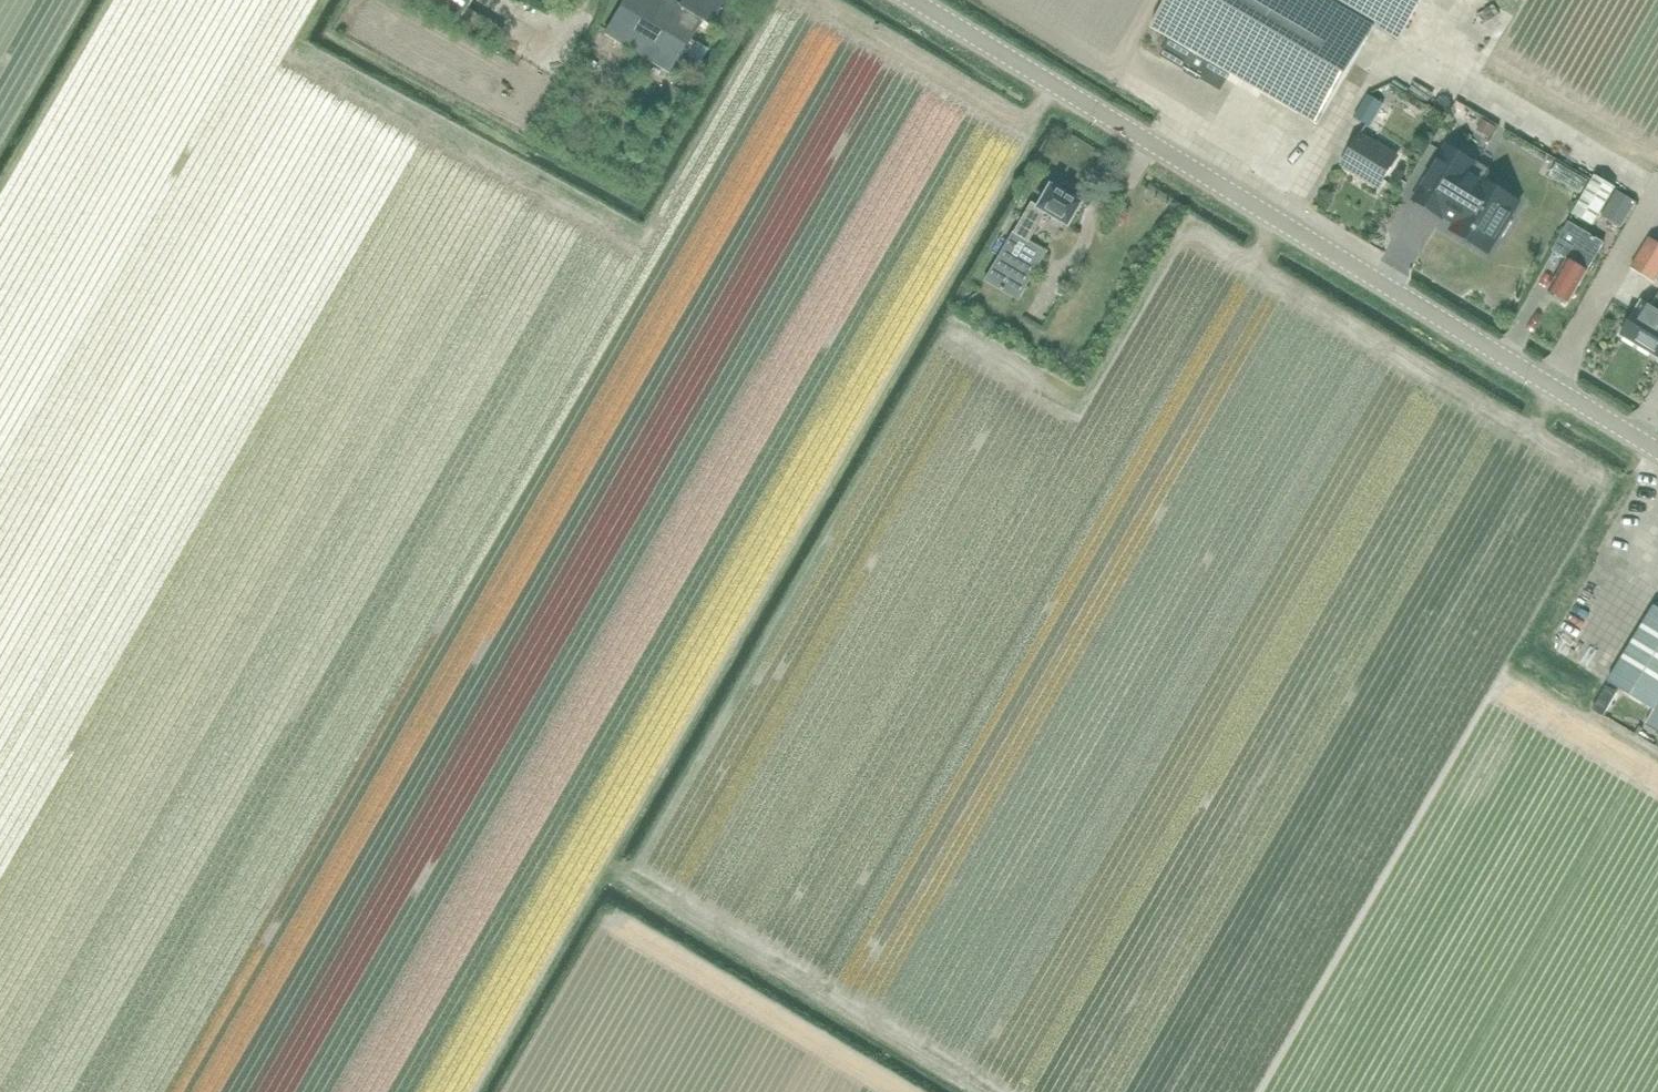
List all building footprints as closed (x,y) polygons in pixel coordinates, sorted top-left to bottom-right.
[(460,22),(495,43),(504,31),(468,8),(473,0),(423,0),(460,22)] [(682,6),(671,0),(626,0),(605,35),(671,75),(702,22),(711,28),(727,0),(685,0),(682,6)] [(1425,0),(1169,0),(1153,29),(1171,40),(1161,57),(1222,92),(1232,76),(1319,126),(1376,29),(1400,43),(1425,0)] [(1371,128),(1385,105),(1369,95),(1355,118),(1371,128)] [(1485,120),(1478,132),(1490,138),(1496,127),(1485,120)] [(1384,183),(1400,156),(1361,134),(1344,166),(1359,175),(1362,170),(1384,183)] [(1520,203),(1484,180),(1483,182),(1471,174),(1477,164),(1447,146),(1414,201),(1444,219),(1445,217),(1456,224),(1452,230),(1489,253),(1500,236),(1503,238),(1513,222),(1510,220),(1520,203)] [(1616,188),(1609,183),(1596,175),(1575,215),(1595,226),(1616,188)] [(1065,228),(1079,205),(1049,188),(1038,207),(1031,202),(984,282),(1018,301),(1047,252),(1029,242),(1045,215),(1065,228)] [(1638,203),(1621,193),(1608,217),(1624,227),(1638,203)] [(1568,260),(1550,291),(1570,304),(1605,244),(1585,231),(1569,222),(1553,251),(1568,260)] [(1651,238),(1632,268),(1656,283),(1657,281),(1657,242),(1651,238)] [(1652,308),(1642,302),(1623,336),(1657,357),(1657,297),(1652,308)] [(1655,606),(1609,683),(1631,695),(1654,709),(1645,725),(1657,732),(1657,608),(1655,606)] [(1607,686),(1593,708),(1604,715),(1618,693),(1607,686)]
